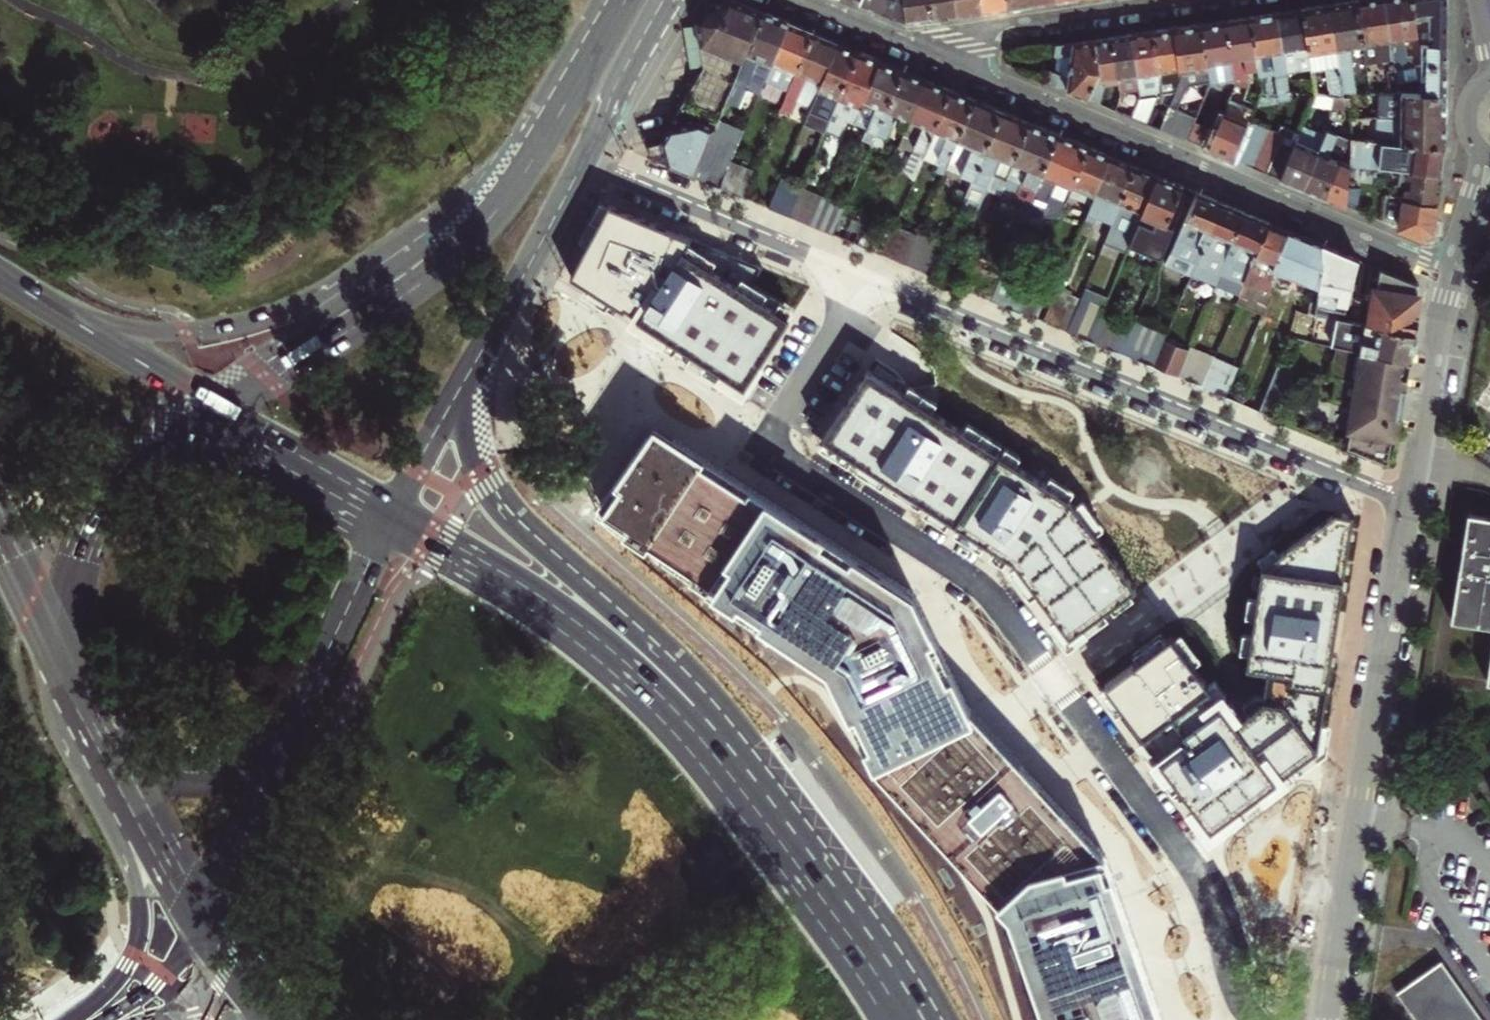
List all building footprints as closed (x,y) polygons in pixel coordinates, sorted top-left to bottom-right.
[(699,47),(741,64),(763,12),(735,0),(709,0),(690,31),(692,39),(699,47)] [(858,3),(867,7),(876,10),(880,0),(859,0),(858,3)] [(876,10),(891,16),(905,22),(903,0),(880,0),(876,10)] [(905,22),(906,24),(919,22),(930,20),(928,0),(903,0),(905,22)] [(930,20),(944,18),(956,16),(955,0),(928,0),(930,20)] [(956,16),(968,14),(982,12),(981,0),(955,0),(956,16)] [(982,12),(995,10),(1006,8),(1005,0),(981,0),(982,12)] [(1342,93),(1356,93),(1349,44),(1345,42),(1362,39),(1357,0),(1342,0),(1329,2),(1342,93)] [(1362,39),(1365,62),(1395,57),(1385,0),(1357,0),(1362,39)] [(1414,65),(1412,54),(1408,54),(1405,38),(1417,37),(1411,0),(1385,0),(1395,57),(1396,66),(1414,65)] [(1419,44),(1423,44),(1446,45),(1447,18),(1447,0),(1411,0),(1417,37),(1419,44)] [(1302,6),(1312,66),(1314,73),(1329,71),(1333,97),(1343,98),(1342,93),(1329,2),(1314,4),(1302,6)] [(1278,10),(1289,70),(1312,66),(1302,6),(1290,8),(1278,10)] [(1251,15),(1260,73),(1260,74),(1277,71),(1282,98),(1293,96),(1289,70),(1278,10),(1267,12),(1251,15)] [(741,64),(725,100),(750,109),(759,90),(789,23),(776,17),(763,12),(741,64)] [(1235,88),(1249,92),(1247,75),(1260,73),(1251,15),(1235,17),(1221,19),(1230,64),(1234,80),(1235,88)] [(1202,22),(1211,82),(1211,84),(1234,80),(1230,64),(1221,19),(1212,21),(1202,22)] [(1171,105),(1161,129),(1187,140),(1195,121),(1197,117),(1178,109),(1185,90),(1187,87),(1188,86),(1193,85),(1211,82),(1202,22),(1188,25),(1173,27),(1181,80),(1176,92),(1171,105)] [(789,23),(759,90),(783,101),(813,33),(800,27),(789,23)] [(1158,93),(1176,92),(1181,80),(1173,27),(1164,28),(1151,30),(1158,93)] [(1131,33),(1139,90),(1140,95),(1130,117),(1146,123),(1158,94),(1158,93),(1151,30),(1143,32),(1131,33)] [(813,33),(783,101),(773,125),(785,129),(798,102),(809,107),(811,104),(838,43),(826,38),(813,33)] [(1109,37),(1117,86),(1119,95),(1117,100),(1125,99),(1126,91),(1139,90),(1131,33),(1119,35),(1109,37)] [(1095,68),(1088,99),(1097,103),(1101,86),(1117,86),(1109,37),(1098,38),(1090,40),(1095,68)] [(1051,72),(1049,83),(1088,99),(1095,68),(1090,40),(1055,45),(1054,56),(1057,59),(1056,66),(1055,72),(1051,72)] [(838,43),(811,104),(809,107),(802,124),(823,133),(823,131),(859,52),(849,48),(838,43)] [(1446,45),(1423,44),(1421,65),(1414,65),(1396,66),(1395,66),(1395,78),(1421,78),(1421,94),(1445,94),(1446,68),(1446,45)] [(725,100),(741,64),(699,47),(702,68),(696,75),(698,87),(688,89),(690,101),(680,102),(682,113),(672,116),(674,126),(664,130),(666,140),(660,141),(654,142),(647,153),(649,159),(692,177),(717,120),(725,100)] [(871,57),(859,52),(823,131),(834,136),(842,119),(852,123),(854,119),(880,61),(871,57)] [(871,141),(903,70),(890,65),(880,61),(854,119),(867,125),(862,137),(871,141)] [(897,124),(905,127),(926,80),(913,74),(903,70),(871,141),(864,159),(874,164),(896,113),(900,115),(897,124)] [(927,145),(951,90),(938,85),(926,80),(905,127),(899,140),(916,148),(906,171),(906,174),(908,178),(912,180),(920,162),(927,145)] [(1217,130),(1209,150),(1223,156),(1233,160),(1250,118),(1255,106),(1245,102),(1249,92),(1235,88),(1217,130)] [(941,177),(945,166),(975,100),(965,96),(951,90),(927,145),(940,150),(937,156),(940,158),(935,169),(933,174),(941,177)] [(1377,118),(1445,119),(1445,105),(1445,94),(1421,94),(1402,93),(1394,94),(1386,93),(1381,93),(1377,93),(1376,118),(1377,118)] [(1317,94),(1313,103),(1332,106),(1333,97),(1317,94)] [(1333,97),(1332,106),(1348,109),(1348,99),(1343,98),(1333,97)] [(970,185),(1002,112),(990,106),(975,100),(945,166),(962,174),(959,181),(970,185)] [(1002,189),(1007,177),(1029,123),(1016,117),(1002,112),(970,185),(960,208),(974,215),(985,190),(999,196),(1002,189)] [(1250,118),(1233,160),(1251,167),(1265,134),(1277,132),(1278,132),(1250,118)] [(1376,142),(1444,148),(1444,132),(1445,119),(1377,118),(1377,123),(1377,128),(1376,142)] [(692,177),(717,187),(730,156),(742,129),(717,120),(692,177)] [(1217,130),(1195,121),(1187,140),(1209,150),(1217,130)] [(1024,214),(1058,135),(1044,129),(1029,123),(1007,177),(1002,189),(1025,199),(1019,213),(1017,214),(1012,223),(1016,225),(1012,233),(1015,235),(1024,214)] [(1265,134),(1251,167),(1264,172),(1285,126),(1281,124),(1278,132),(1277,132),(1265,134)] [(1303,125),(1299,133),(1279,179),(1288,183),(1302,189),(1325,135),(1303,125)] [(1299,133),(1285,126),(1264,172),(1272,176),(1279,179),(1299,133)] [(1327,130),(1325,135),(1302,189),(1313,193),(1325,198),(1346,147),(1341,144),(1343,137),(1327,130)] [(1024,214),(1059,213),(1087,147),(1072,141),(1058,135),(1024,214)] [(1336,203),(1348,208),(1349,161),(1350,140),(1343,137),(1341,144),(1346,147),(1325,198),(1336,203)] [(1350,140),(1349,161),(1397,168),(1440,173),(1442,162),(1444,148),(1376,142),(1350,140)] [(920,162),(935,169),(940,158),(937,156),(940,150),(927,145),(920,162)] [(1089,207),(1111,157),(1099,152),(1087,147),(1059,213),(1055,222),(1064,226),(1075,201),(1089,207)] [(717,187),(741,197),(754,167),(730,156),(717,187)] [(1122,162),(1111,157),(1089,207),(1085,218),(1093,221),(1095,217),(1110,223),(1135,167),(1122,162)] [(1125,251),(1128,244),(1158,177),(1146,172),(1135,167),(1110,223),(1102,241),(1125,251)] [(1401,196),(1436,202),(1438,189),(1440,173),(1397,168),(1395,182),(1402,183),(1401,196)] [(1152,256),(1183,187),(1171,182),(1158,177),(1128,244),(1152,256)] [(785,215),(798,187),(778,178),(765,207),(785,215)] [(785,215),(808,225),(820,197),(798,187),(785,215)] [(1190,273),(1221,203),(1208,197),(1196,192),(1165,262),(1190,273)] [(1397,229),(1419,238),(1432,229),(1434,217),(1436,202),(1401,196),(1397,229)] [(808,225),(831,234),(843,206),(820,197),(808,225)] [(1213,285),(1213,284),(1245,213),(1234,208),(1221,203),(1190,273),(1190,275),(1213,285)] [(831,234),(853,244),(867,214),(844,204),(843,206),(831,234)] [(641,321),(747,390),(793,321),(752,294),(766,269),(613,206),(574,278),(627,313),(629,310),(637,316),(642,319),(641,321)] [(1245,213),(1213,284),(1237,294),(1268,222),(1255,217),(1245,213)] [(1260,314),(1264,316),(1270,304),(1272,278),(1273,267),(1273,266),(1288,231),(1278,226),(1268,222),(1237,294),(1234,303),(1260,314)] [(902,264),(915,235),(892,226),(879,254),(902,264)] [(1273,267),(1320,285),(1323,245),(1303,237),(1288,231),(1273,266),(1273,267)] [(1336,299),(1319,294),(1318,297),(1318,306),(1343,311),(1357,259),(1341,253),(1323,245),(1320,285),(1338,293),(1336,299)] [(1272,278),(1318,297),(1319,294),(1320,285),(1273,267),(1272,278)] [(1363,321),(1414,335),(1417,315),(1411,314),(1412,303),(1415,283),(1378,268),(1373,297),(1368,295),(1363,321)] [(1018,312),(1032,318),(1049,280),(1034,274),(1027,288),(1018,312)] [(988,299),(1018,312),(1027,288),(998,277),(988,299)] [(1041,321),(1062,330),(1076,299),(1065,294),(1067,290),(1056,285),(1041,321)] [(1062,330),(1085,340),(1097,312),(1104,298),(1081,288),(1076,299),(1062,330)] [(1300,303),(1297,310),(1312,316),(1316,316),(1317,308),(1300,303)] [(1085,340),(1117,353),(1129,325),(1097,312),(1085,340)] [(1337,347),(1410,363),(1412,348),(1414,335),(1363,321),(1338,315),(1332,346),(1337,347)] [(1123,355),(1150,367),(1161,341),(1168,324),(1152,317),(1148,326),(1138,323),(1123,355)] [(1150,367),(1174,377),(1185,351),(1161,341),(1150,367)] [(1185,351),(1174,377),(1198,386),(1211,356),(1187,346),(1185,351)] [(1337,380),(1401,390),(1402,382),(1407,383),(1408,374),(1410,363),(1337,347),(1331,379),(1337,380)] [(1198,386),(1224,397),(1237,366),(1211,356),(1198,386)] [(1257,410),(1273,418),(1293,370),(1277,363),(1257,410)] [(872,370),(827,440),(851,456),(958,525),(1017,563),(1034,587),(1072,638),(1140,590),(1078,506),(1076,502),(936,412),(872,370)] [(1489,401),(1489,376),(1478,393),(1489,401)] [(1355,405),(1348,448),(1387,465),(1394,422),(1400,422),(1403,408),(1405,393),(1401,392),(1401,390),(1337,380),(1334,401),(1355,405)] [(1050,1019),(1157,1019),(1113,891),(1100,856),(965,709),(939,655),(909,593),(773,504),(658,430),(604,506),(831,662),(882,767),(1013,910),(1050,1019)] [(1275,780),(1322,746),(1336,649),(1355,515),(1336,513),(1263,567),(1247,667),(1268,670),(1265,701),(1236,722),(1171,636),(1107,684),(1139,728),(1212,826),(1275,780)] [(1467,513),(1450,619),(1489,627),(1489,517),(1467,513)] [(1440,961),(1395,992),(1415,1019),(1482,1019),(1440,961)]
